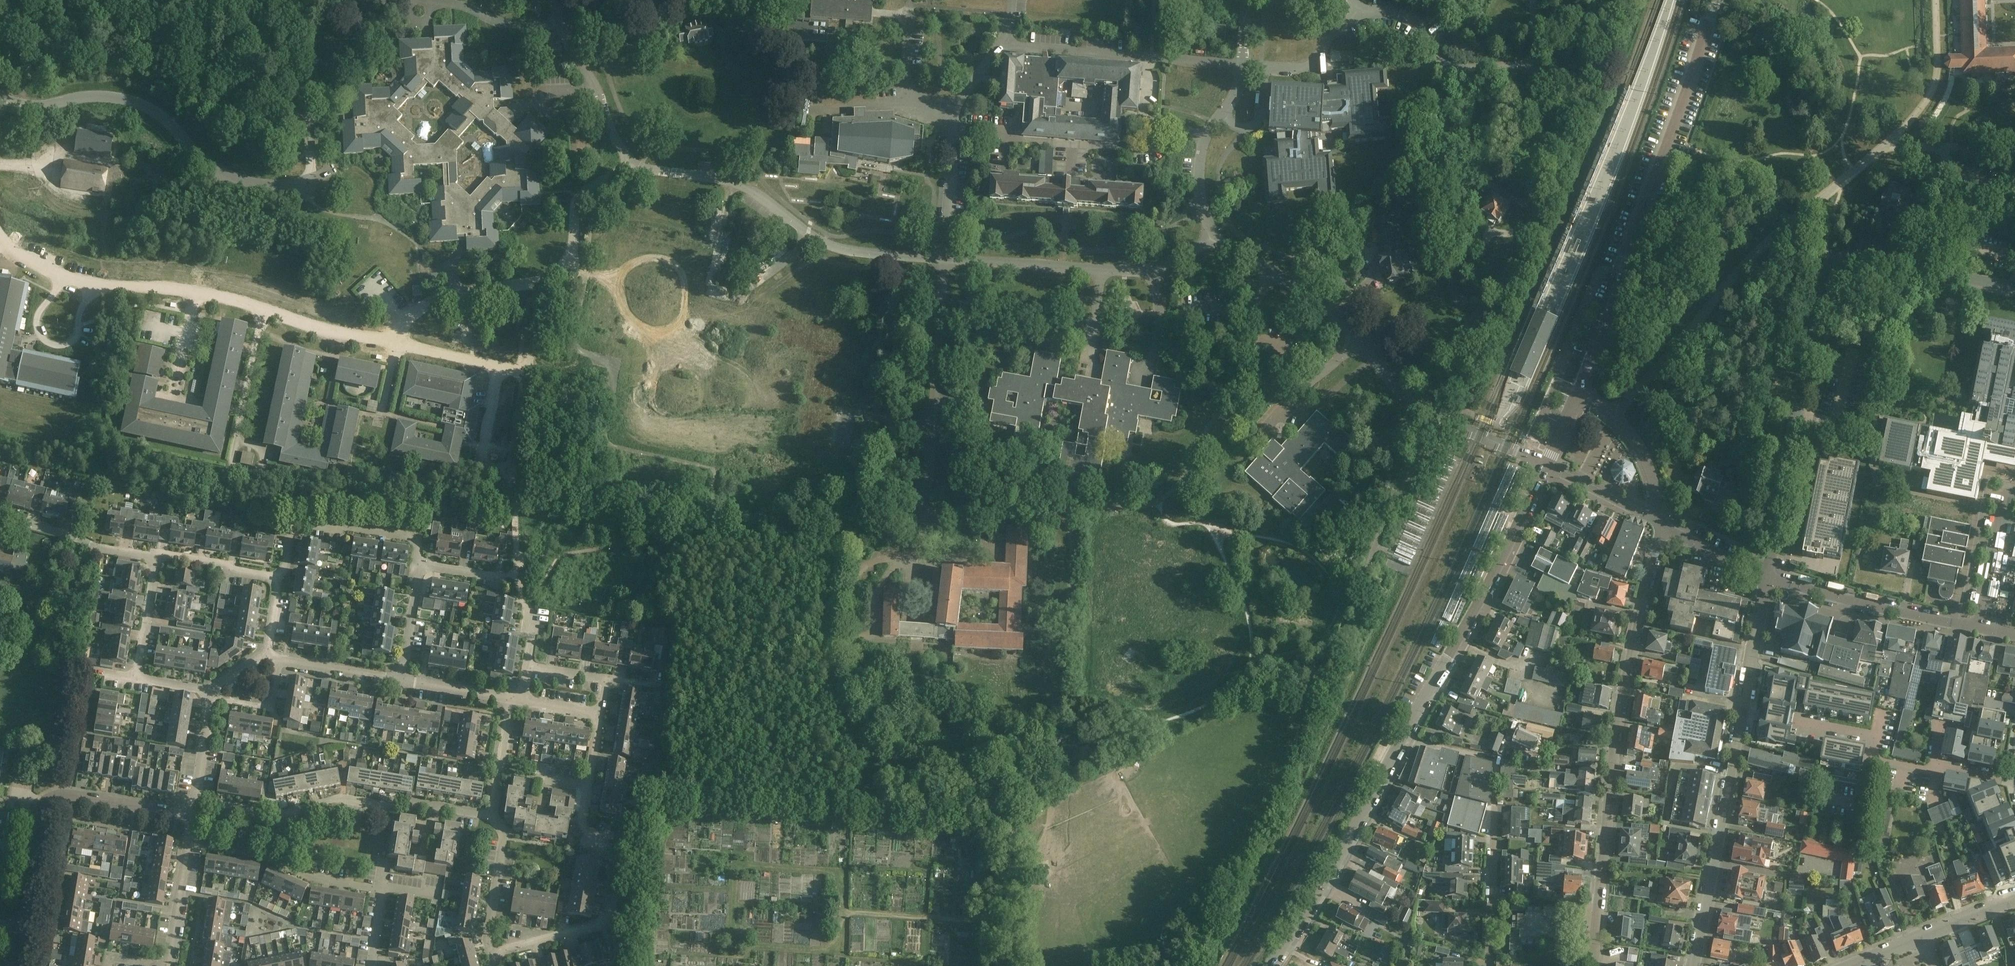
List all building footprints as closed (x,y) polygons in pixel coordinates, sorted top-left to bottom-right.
[(810,19),(810,22),(784,20),(783,41),(827,45),(828,37),(835,38),(835,30),(828,29),(829,23),(828,23),(828,20),(871,23),(873,0),(811,0),(810,19)] [(1963,57),(1949,58),(1946,61),(1946,65),(1949,68),(1951,68),(1964,68),(1964,75),(1965,75),(1965,74),(1970,73),(1973,77),(1977,77),(1979,73),(2014,72),(2014,50),(1985,51),(1983,5),(1985,5),(1984,0),(1961,0),(1963,57)] [(680,45),(687,44),(688,47),(709,42),(709,39),(713,38),(711,26),(706,27),(705,24),(698,25),(698,24),(691,26),(684,28),(685,31),(677,33),(680,45)] [(735,31),(735,39),(746,40),(746,32),(735,31)] [(394,113),(427,83),(450,85),(508,150),(536,151),(537,132),(512,131),(514,108),(493,107),(494,97),(513,98),(514,76),(464,74),(466,36),(405,32),(403,75),(414,75),(402,87),(354,84),(352,116),(363,116),(365,91),(382,110),(381,137),(353,135),(354,120),(346,119),(344,146),(391,148),(390,171),(391,171),(422,144),(394,113)] [(1340,52),(1340,56),(1341,59),(1341,62),(1355,61),(1357,61),(1356,51),(1340,52)] [(1011,56),(1011,57),(1004,56),(1004,66),(1003,66),(1000,107),(1001,107),(1008,107),(1008,110),(1014,110),(1014,108),(1015,108),(1015,107),(1023,108),(1025,108),(1024,122),(1020,121),(1019,133),(1022,133),(1021,136),(1022,136),(1022,137),(1049,139),(1120,144),(1121,143),(1121,142),(1123,143),(1124,143),(1124,137),(1125,132),(1121,132),(1122,122),(1121,122),(1121,120),(1122,114),(1122,111),(1139,112),(1140,90),(1141,80),(1142,80),(1143,66),(1130,65),(1114,64),(1059,60),(1059,61),(1026,58),(1011,56)] [(1324,90),(1272,87),(1270,133),(1293,134),(1293,142),(1276,144),(1276,156),(1279,155),(1279,160),(1265,162),(1268,204),(1286,203),(1285,193),(1283,193),(1283,191),(1318,188),(1318,190),(1316,190),(1317,200),(1335,199),(1331,157),(1350,155),(1349,142),(1391,139),(1390,121),(1380,122),(1380,123),(1378,124),(1375,89),(1378,89),(1378,90),(1387,90),(1386,72),(1337,76),(1338,92),(1334,92),(1333,90),(1329,90),(1328,90),(1328,94),(1324,94),(1324,90)] [(821,74),(817,80),(823,86),(828,80),(821,74)] [(1936,123),(1941,109),(1936,107),(1930,121),(1936,123)] [(892,112),(865,113),(865,109),(853,110),(854,114),(854,119),(832,119),(831,135),(830,141),(830,145),(828,145),(828,140),(820,139),(815,139),(814,142),(810,141),(809,141),(810,140),(793,139),(792,157),(799,157),(799,162),(798,162),(798,175),(818,176),(818,172),(825,173),(825,165),(848,166),(847,169),(855,171),(858,159),(888,165),(891,164),(911,161),(912,147),(918,147),(919,137),(920,126),(893,118),(892,114),(892,113),(892,112)] [(101,167),(101,166),(105,157),(111,158),(112,150),(114,135),(104,133),(78,129),(77,135),(77,140),(75,152),(90,155),(94,155),(100,156),(101,156),(97,165),(97,166),(99,166),(101,167)] [(485,176),(469,195),(455,183),(450,182),(445,188),(451,192),(455,193),(462,199),(468,199),(471,202),(477,203),(491,187),(492,175),(502,176),(503,164),(505,162),(507,147),(495,146),(494,160),(491,160),(489,177),(485,176)] [(1041,150),(1039,175),(1053,176),(1054,150),(1041,150)] [(510,154),(511,170),(530,169),(529,154),(510,154)] [(108,167),(101,166),(101,167),(99,166),(97,166),(97,165),(69,161),(65,160),(62,178),(60,187),(93,192),(93,191),(98,192),(98,193),(105,194),(108,167)] [(422,191),(421,179),(397,180),(397,173),(388,174),(389,192),(422,191)] [(501,203),(537,202),(536,173),(528,173),(524,177),(525,196),(517,188),(492,189),(471,210),(471,213),(478,221),(479,228),(494,227),(494,217),(485,218),(492,211),(493,211),(501,203)] [(1085,186),(1085,192),(1072,191),(1072,184),(1064,183),(1064,191),(1048,189),(1049,184),(1047,184),(1047,183),(1047,178),(1021,177),(1005,176),(1005,180),(992,179),(990,202),(1005,203),(1005,201),(1017,202),(1017,204),(1032,205),(1032,204),(1055,206),(1055,209),(1078,211),(1078,207),(1102,209),(1102,210),(1116,211),(1117,209),(1128,210),(1128,212),(1143,213),(1145,190),(1132,189),(1132,188),(1116,187),(1116,188),(1089,186),(1089,187),(1085,186)] [(1488,176),(1483,184),(1493,190),(1497,182),(1488,176)] [(436,201),(444,200),(443,186),(435,186),(436,201)] [(1883,200),(1882,209),(1895,211),(1895,212),(1897,214),(1898,214),(1900,214),(1901,212),(1904,213),(1904,210),(1908,211),(1908,208),(1914,209),(1915,198),(1910,197),(1910,194),(1898,192),(1899,190),(1889,189),(1887,200),(1883,200)] [(1510,207),(1508,206),(1509,203),(1491,192),(1483,204),(1484,204),(1479,213),(1488,218),(1486,221),(1494,226),(1496,223),(1499,225),(1505,215),(1510,207)] [(439,227),(438,220),(428,221),(429,239),(455,238),(454,226),(439,227)] [(1378,228),(1366,230),(1368,246),(1380,244),(1378,228)] [(482,229),(482,237),(464,238),(464,255),(474,255),(474,249),(498,249),(498,229),(482,229)] [(1366,243),(1365,232),(1357,234),(1359,245),(1366,243)] [(1381,270),(1382,269),(1384,269),(1387,283),(1411,279),(1411,277),(1415,276),(1414,265),(1409,266),(1407,254),(1405,254),(1404,250),(1394,251),(1395,255),(1393,256),(1392,248),(1380,250),(1381,257),(1380,258),(1379,258),(1381,270)] [(17,283),(12,282),(12,280),(0,277),(0,383),(7,385),(8,382),(16,384),(16,386),(76,399),(78,389),(80,382),(78,382),(77,382),(81,365),(36,355),(23,353),(23,355),(12,352),(14,345),(18,346),(19,338),(15,337),(16,334),(18,334),(19,331),(29,286),(17,283)] [(424,286),(413,287),(413,297),(424,296),(424,286)] [(1544,337),(1544,336),(1545,333),(1546,331),(1547,330),(1546,330),(1548,325),(1549,325),(1549,324),(1548,324),(1540,321),(1541,321),(1539,320),(1539,321),(1537,326),(1536,327),(1537,327),(1535,332),(1534,332),(1534,333),(1532,338),(1531,339),(1532,339),(1530,343),(1529,343),(1529,344),(1527,349),(1526,350),(1527,350),(1525,355),(1524,355),(1524,356),(1522,361),(1522,362),(1520,367),(1519,368),(1517,373),(1516,374),(1517,374),(1525,377),(1525,378),(1526,378),(1526,377),(1529,372),(1529,371),(1531,366),(1532,365),(1531,365),(1534,360),(1534,359),(1536,354),(1537,353),(1536,353),(1538,349),(1539,349),(1539,348),(1539,347),(1541,343),(1542,342),(1541,342),(1543,337),(1544,337)] [(1929,435),(1921,434),(1922,427),(1884,419),(1878,442),(1883,443),(1879,465),(1911,472),(1911,470),(1921,472),(1921,473),(1931,475),(1930,478),(1930,479),(1927,493),(1927,494),(1937,496),(1936,499),(1935,499),(1932,513),(1933,514),(1932,514),(1972,522),(1972,521),(1971,521),(1978,488),(1979,488),(1978,488),(1979,484),(1982,469),(1982,470),(1982,469),(1982,466),(2010,471),(2014,452),(2014,393),(2012,392),(2011,391),(2011,392),(2008,391),(2014,355),(2014,326),(1986,320),(1984,332),(1991,334),(1988,347),(1981,346),(1969,404),(1974,405),(1974,408),(1936,401),(1935,401),(1932,415),(1933,415),(1932,416),(1933,416),(1932,420),(1932,419),(1932,420),(1931,420),(1929,435)] [(223,324),(207,398),(229,403),(230,403),(232,391),(235,377),(240,354),(243,341),(245,329),(223,324)] [(749,341),(750,328),(740,327),(738,340),(749,341)] [(484,334),(474,336),(475,346),(485,345),(484,334)] [(141,348),(136,371),(158,376),(163,353),(141,348)] [(267,440),(266,442),(268,443),(268,444),(282,448),(281,455),(279,463),(327,473),(330,458),(345,461),(345,459),(347,460),(348,457),(356,418),(356,416),(354,415),(355,414),(342,411),(332,409),(322,456),(291,449),(311,355),(301,353),(288,350),(287,352),(285,352),(285,354),(267,440)] [(1040,431),(1045,401),(1084,408),(1079,433),(1077,446),(1063,443),(1059,465),(1067,467),(1066,473),(1093,479),(1094,475),(1100,476),(1106,443),(1109,444),(1109,445),(1114,446),(1115,442),(1128,444),(1130,434),(1136,435),(1139,422),(1138,422),(1138,418),(1171,424),(1172,418),(1176,419),(1181,391),(1175,390),(1176,382),(1154,378),(1151,391),(1126,387),(1132,357),(1107,352),(1101,384),(1076,379),(1075,384),(1058,381),(1062,358),(1036,353),(1031,379),(1003,374),(1002,380),(999,380),(997,389),(991,388),(989,401),(995,402),(992,416),(990,424),(1026,431),(1025,435),(1034,437),(1035,430),(1040,431)] [(375,388),(379,370),(346,363),(342,381),(375,388)] [(399,422),(393,452),(455,465),(460,444),(461,436),(464,436),(463,438),(470,440),(477,407),(472,405),(471,407),(468,406),(474,377),(412,364),(405,394),(419,397),(420,392),(423,393),(422,397),(451,403),(449,410),(444,409),(442,419),(441,424),(446,425),(445,429),(445,432),(442,445),(413,439),(414,433),(412,433),(413,425),(399,422)] [(219,453),(228,412),(211,409),(210,414),(201,412),(201,411),(157,402),(156,403),(153,402),(156,385),(134,381),(123,433),(219,453)] [(369,401),(367,411),(376,413),(378,403),(369,401)] [(1281,447),(1280,446),(1273,440),(1272,440),(1261,454),(1262,454),(1261,454),(1245,473),(1274,498),(1273,499),(1291,516),(1293,515),(1300,521),(1307,513),(1326,491),(1311,478),(1310,479),(1301,471),(1325,444),(1340,458),(1351,445),(1351,438),(1341,429),(1339,431),(1317,412),(1310,420),(1302,428),(1291,441),(1288,439),(1281,447)] [(1256,434),(1248,442),(1256,449),(1263,440),(1256,434)] [(1809,549),(1808,558),(1829,562),(1829,560),(1846,563),(1865,468),(1834,462),(1833,467),(1825,465),(1808,549),(1809,549)] [(1616,465),(1612,473),(1614,481),(1622,484),(1630,482),(1634,474),(1631,466),(1624,463),(1616,465)] [(1706,494),(1716,497),(1722,479),(1719,477),(1720,474),(1703,468),(1702,472),(1698,471),(1691,492),(1702,496),(1703,492),(1706,494)] [(8,480),(5,492),(10,493),(7,505),(18,508),(23,491),(16,489),(18,482),(8,480)] [(23,491),(18,508),(30,512),(33,499),(39,501),(42,488),(25,484),(23,491)] [(52,491),(42,488),(39,501),(44,502),(41,514),(53,517),(57,500),(50,498),(52,491)] [(57,500),(53,517),(64,520),(67,508),(73,509),(76,497),(66,495),(59,493),(57,500)] [(1549,511),(1547,515),(1559,521),(1559,520),(1565,523),(1570,513),(1567,512),(1564,510),(1568,502),(1555,496),(1548,510),(1549,511)] [(1573,515),(1570,513),(1565,523),(1565,524),(1581,532),(1583,528),(1584,528),(1591,515),(1578,508),(1573,515)] [(130,526),(132,511),(121,510),(121,513),(111,511),(109,513),(106,528),(108,531),(110,531),(110,536),(122,538),(124,525),(130,526)] [(133,511),(132,511),(130,526),(135,527),(133,540),(146,542),(149,524),(142,523),(143,516),(132,514),(133,511)] [(1623,528),(1624,525),(1621,524),(1621,523),(1605,516),(1604,517),(1602,518),(1596,529),(1595,528),(1592,534),(1598,538),(1595,543),(1611,551),(1623,528)] [(149,524),(146,542),(158,544),(160,529),(166,530),(168,518),(162,517),(162,519),(157,518),(155,525),(149,524)] [(168,518),(166,530),(171,531),(169,544),(182,546),(185,528),(177,526),(178,520),(173,519),(174,519),(168,518)] [(1895,519),(1894,525),(1906,527),(1907,521),(1895,519)] [(1925,548),(1965,556),(1971,527),(1931,519),(1925,548)] [(204,524),(202,536),(207,537),(205,549),(217,551),(220,534),(213,532),(215,525),(209,524),(210,522),(204,521),(204,524)] [(191,529),(185,528),(182,546),(194,548),(196,535),(202,536),(204,524),(193,522),(191,529)] [(905,522),(903,541),(915,542),(916,522),(905,522)] [(441,524),(433,523),(430,539),(438,540),(435,554),(448,556),(451,538),(439,536),(441,524)] [(1623,528),(1619,537),(1606,572),(1625,580),(1638,547),(1636,546),(1639,530),(1624,524),(1624,525),(1623,528)] [(221,534),(220,534),(217,551),(230,553),(232,541),(237,542),(240,529),(240,527),(234,526),(233,530),(227,529),(226,528),(223,527),(222,529),(221,534)] [(240,529),(237,542),(243,543),(240,557),(253,559),(256,541),(244,539),(245,530),(240,529)] [(883,589),(882,635),(951,637),(951,648),(1022,651),(1023,634),(1022,634),(1026,529),(1006,529),(1005,565),(960,564),(959,570),(934,569),(932,622),(898,621),(899,590),(883,589)] [(1546,530),(1538,546),(1550,551),(1557,536),(1546,530)] [(451,538),(448,556),(460,558),(462,544),(468,545),(470,533),(464,532),(463,540),(451,538)] [(476,534),(470,533),(468,545),(474,546),(472,560),(484,562),(487,544),(475,542),(476,534)] [(495,545),(487,544),(484,562),(496,564),(498,550),(505,551),(506,543),(513,544),(513,534),(508,534),(507,538),(500,536),(500,539),(496,539),(495,545)] [(256,541),(253,559),(265,561),(267,549),(273,550),(275,537),(264,535),(262,543),(256,541)] [(364,560),(366,542),(360,541),(360,539),(358,538),(358,537),(355,537),(354,541),(354,540),(351,558),(358,559),(356,575),(361,576),(362,570),(364,560)] [(1574,561),(1576,556),(1577,555),(1583,542),(1576,538),(1569,551),(1566,557),(1573,560),(1574,561)] [(364,560),(362,570),(377,573),(379,566),(381,567),(382,563),(383,554),(377,553),(379,544),(371,543),(372,541),(369,540),(369,539),(367,539),(366,542),(364,560)] [(329,551),(330,546),(320,544),(303,541),(301,548),(299,548),(298,550),(297,550),(297,553),(301,553),(318,556),(319,549),(329,551)] [(1877,562),(1876,571),(1882,572),(1905,576),(1908,556),(1906,556),(1909,542),(1902,541),(1901,548),(1891,546),(1890,553),(1886,552),(1884,564),(1877,562)] [(1914,541),(1912,550),(1920,551),(1921,542),(1914,541)] [(383,554),(382,563),(389,564),(387,574),(392,575),(394,565),(396,547),(390,546),(390,544),(388,543),(388,542),(385,542),(385,545),(384,545),(383,554)] [(1584,542),(1577,556),(1583,559),(1584,560),(1591,545),(1584,542)] [(396,547),(394,565),(401,566),(399,576),(404,577),(406,567),(409,550),(402,548),(402,546),(400,545),(400,544),(397,544),(396,547)] [(1965,556),(1925,548),(1922,565),(1930,567),(1958,572),(1961,573),(1965,556)] [(1536,562),(1533,569),(1544,575),(1572,588),(1577,591),(1579,586),(1577,585),(1571,582),(1575,574),(1581,576),(1581,574),(1583,570),(1578,568),(1542,550),(1539,557),(1536,562)] [(9,575),(10,569),(24,572),(28,556),(14,553),(13,559),(0,556),(0,573),(9,575)] [(318,556),(301,553),(299,560),(297,559),(296,562),(295,562),(295,565),(299,565),(307,567),(316,568),(318,561),(328,563),(328,558),(318,556)] [(122,580),(140,583),(142,571),(129,569),(130,563),(118,561),(116,572),(123,573),(122,580)] [(1606,571),(1608,565),(1601,562),(1598,571),(1605,573),(1606,571)] [(316,568),(307,567),(306,573),(298,571),(294,571),(293,573),(294,574),(294,576),(297,577),(296,583),(313,586),(323,588),(324,583),(314,581),(315,574),(319,575),(320,569),(316,568)] [(1958,572),(1930,567),(1927,582),(1937,584),(1937,585),(1938,587),(1940,588),(1939,592),(1939,595),(1940,598),(1943,600),(1946,601),(1949,600),(1950,599),(1951,599),(1952,597),(1953,596),(1953,593),(1954,587),(1955,587),(1958,572)] [(1732,643),(1733,639),(1741,605),(1698,595),(1700,589),(1702,590),(1705,575),(1684,570),(1683,577),(1666,574),(1663,588),(1668,589),(1665,602),(1671,603),(1668,616),(1674,618),(1671,629),(1692,634),(1697,617),(1716,622),(1712,638),(1732,643)] [(195,594),(199,595),(200,589),(204,590),(205,584),(193,582),(195,575),(177,572),(175,585),(187,587),(186,592),(186,593),(195,594)] [(1586,572),(1578,594),(1590,599),(1597,600),(1600,590),(1608,592),(1610,584),(1612,579),(1586,572)] [(1544,575),(1538,588),(1539,591),(1540,592),(1570,607),(1578,591),(1577,591),(1572,588),(1544,575)] [(140,583),(122,580),(121,587),(114,586),(112,596),(124,598),(125,593),(138,595),(140,583)] [(442,602),(445,584),(446,580),(443,580),(443,581),(440,580),(440,583),(433,582),(430,597),(424,596),(422,609),(434,611),(435,601),(442,602)] [(1515,584),(1511,591),(1527,600),(1533,588),(1534,587),(1533,586),(1529,585),(1529,586),(1519,581),(1517,585),(1515,584)] [(445,584),(442,602),(440,612),(445,613),(447,603),(454,604),(457,586),(458,582),(455,582),(455,583),(452,582),(452,585),(445,584)] [(313,586),(296,583),(292,583),(292,585),(293,585),(292,588),(295,589),(294,596),(311,598),(321,600),(322,595),(312,593),(313,586)] [(221,584),(220,595),(226,596),(228,585),(221,584)] [(457,586),(454,604),(452,614),(457,614),(459,604),(466,606),(469,588),(469,584),(467,584),(467,585),(464,584),(464,587),(457,586)] [(1609,594),(1607,604),(1623,608),(1627,588),(1626,588),(1618,586),(1610,584),(1608,592),(1609,593),(1609,594)] [(244,588),(242,599),(260,602),(262,591),(244,588)] [(375,603),(392,606),(396,607),(396,605),(395,604),(396,602),(393,601),(394,594),(377,591),(377,592),(361,589),(360,594),(376,597),(375,603)] [(1511,591),(1507,600),(1509,602),(1507,606),(1517,611),(1516,612),(1521,614),(1521,613),(1527,615),(1533,602),(1527,600),(1511,591)] [(169,595),(167,608),(189,611),(191,612),(193,600),(194,600),(195,594),(186,593),(186,592),(182,592),(181,597),(169,595)] [(494,612),(512,615),(516,615),(516,613),(515,613),(516,610),(513,610),(514,602),(499,600),(500,594),(487,592),(486,603),(496,605),(494,612)] [(215,597),(208,595),(207,604),(214,605),(215,597)] [(124,598),(112,596),(109,596),(109,601),(111,602),(109,614),(116,615),(134,618),(136,606),(123,604),(124,598)] [(260,602),(242,599),(237,598),(236,608),(241,609),(259,612),(260,602)] [(392,606),(375,603),(365,602),(364,607),(374,608),(373,615),(390,618),(394,619),(394,616),(393,616),(394,614),(391,613),(392,606)] [(1585,605),(1575,602),(1573,610),(1583,613),(1585,605)] [(1878,626),(1874,625),(1872,627),(1870,626),(1870,627),(1868,627),(1858,625),(1858,626),(1856,625),(1856,626),(1854,634),(1856,634),(1854,645),(1846,643),(1847,638),(1841,637),(1835,635),(1833,639),(1829,638),(1829,637),(1828,637),(1833,622),(1833,621),(1816,617),(1818,612),(1800,607),(1799,613),(1782,608),(1781,612),(1777,614),(1776,614),(1775,615),(1773,622),(1773,623),(1774,623),(1775,625),(1777,627),(1776,631),(1782,633),(1781,636),(1783,639),(1785,640),(1782,652),(1821,663),(1818,676),(1863,688),(1865,680),(1855,677),(1849,675),(1850,672),(1856,674),(1860,660),(1873,663),(1881,665),(1883,654),(1876,653),(1876,649),(1877,649),(1878,643),(1881,644),(1882,637),(1879,637),(1881,628),(1879,628),(1878,626)] [(189,611),(167,608),(165,620),(177,622),(176,628),(192,630),(193,625),(189,624),(189,620),(188,619),(189,611)] [(259,612),(241,609),(239,619),(257,622),(259,612)] [(512,615),(494,612),(484,610),(484,615),(494,617),(491,630),(504,632),(505,626),(510,627),(514,627),(514,625),(513,624),(514,622),(511,621),(512,615)] [(1589,611),(1585,632),(1613,638),(1614,635),(1617,636),(1618,626),(1615,626),(1617,616),(1589,611)] [(390,618),(373,615),(363,614),(362,619),(372,620),(371,627),(377,628),(392,630),(393,628),(391,628),(392,625),(389,625),(390,618)] [(1560,614),(1556,625),(1562,628),(1563,628),(1568,617),(1560,614)] [(116,615),(115,621),(108,620),(107,625),(103,624),(102,630),(106,631),(118,633),(119,627),(132,630),(134,618),(116,615)] [(304,646),(307,628),(300,627),(302,617),(290,615),(288,628),(294,629),(292,644),(299,645),(298,648),(301,648),(301,649),(303,650),(304,646)] [(1529,630),(1531,622),(1520,617),(1516,624),(1529,630)] [(308,618),(307,628),(304,646),(311,647),(310,650),(313,650),(313,651),(315,652),(316,648),(318,630),(312,629),(313,619),(308,618)] [(257,622),(239,619),(237,629),(255,632),(257,622)] [(320,620),(318,630),(316,648),(322,649),(322,652),(325,652),(324,653),(327,653),(328,650),(330,634),(336,635),(338,623),(332,622),(331,632),(324,631),(325,621),(320,620)] [(1491,631),(1506,638),(1509,632),(1515,635),(1518,630),(1496,620),(1491,631)] [(1529,630),(1525,647),(1525,648),(1555,655),(1561,632),(1538,626),(1538,625),(1536,624),(1531,622),(1529,630)] [(1879,677),(1876,693),(1905,701),(1906,701),(1920,640),(1915,639),(1916,632),(1888,627),(1885,645),(1883,654),(1881,665),(1878,676),(1879,677)] [(170,636),(171,630),(160,628),(159,635),(170,636)] [(392,630),(377,628),(376,635),(365,633),(365,638),(375,640),(392,643),(394,636),(396,637),(397,634),(398,634),(398,632),(394,631),(392,630)] [(568,658),(572,635),(564,633),(564,632),(562,629),(554,628),(551,643),(558,645),(556,656),(568,658)] [(592,628),(591,630),(590,636),(588,647),(594,648),(592,662),(604,664),(607,646),(596,644),(597,637),(595,636),(597,629),(592,628)] [(255,632),(237,629),(236,639),(244,641),(253,642),(255,632)] [(181,631),(171,630),(170,636),(180,638),(181,631)] [(504,632),(491,630),(490,641),(500,643),(499,649),(516,653),(520,653),(520,651),(519,650),(520,648),(517,647),(518,640),(503,638),(504,632)] [(577,636),(572,635),(568,658),(580,660),(583,647),(588,647),(590,636),(591,630),(590,630),(590,631),(585,630),(583,642),(577,641),(577,636)] [(661,630),(659,637),(666,638),(668,631),(661,630)] [(1298,630),(1284,633),(1287,647),(1301,643),(1298,630)] [(118,633),(106,631),(104,642),(111,643),(110,650),(128,652),(130,640),(118,638),(118,633)] [(191,633),(181,631),(180,638),(190,640),(191,633)] [(1506,638),(1491,631),(1485,643),(1493,647),(1491,650),(1499,654),(1501,650),(1506,653),(1510,647),(1503,644),(1506,638)] [(618,648),(607,646),(604,664),(616,666),(617,666),(622,666),(627,642),(628,634),(621,632),(618,648)] [(201,635),(191,633),(190,640),(200,641),(201,635)] [(1277,641),(1267,634),(1262,642),(1271,649),(1277,641)] [(1929,683),(1938,685),(1942,665),(1943,658),(1948,639),(1944,638),(1945,638),(1926,634),(1925,634),(1922,634),(1920,640),(1906,701),(1905,701),(1892,757),(1920,763),(1922,754),(1905,749),(1900,748),(1901,745),(1905,746),(1918,690),(1921,676),(1929,677),(1929,683)] [(1648,640),(1646,651),(1664,654),(1664,651),(1669,652),(1670,646),(1665,645),(1666,638),(1651,635),(1650,640),(1648,640)] [(1570,638),(1561,636),(1558,646),(1563,647),(1564,641),(1569,642),(1570,638)] [(441,668),(444,651),(446,641),(440,640),(439,650),(432,649),(434,639),(427,638),(425,650),(431,651),(429,666),(428,670),(431,671),(431,670),(434,670),(434,667),(441,668)] [(1971,643),(1963,641),(1948,638),(1948,639),(1943,658),(1942,665),(1938,685),(1932,717),(1965,725),(1967,712),(1968,708),(1960,706),(1961,698),(1960,698),(1971,643)] [(225,649),(223,651),(230,660),(242,652),(244,641),(236,639),(235,642),(227,640),(225,649)] [(1695,639),(1694,646),(1712,650),(1713,643),(1695,639)] [(392,643),(375,640),(374,647),(364,645),(362,656),(374,658),(375,652),(390,655),(392,648),(394,648),(395,646),(396,646),(396,643),(392,643)] [(444,651),(441,668),(440,672),(443,673),(443,672),(446,672),(446,669),(453,670),(456,653),(457,643),(452,642),(451,652),(444,651)] [(632,643),(627,642),(622,666),(628,667),(628,668),(640,670),(643,652),(631,650),(632,643)] [(1995,647),(1971,643),(1960,698),(1961,698),(1960,706),(1968,708),(1971,709),(1972,704),(1978,705),(1978,704),(1984,705),(1991,664),(1992,664),(1993,660),(1995,647)] [(456,653),(453,670),(452,674),(455,675),(455,674),(457,674),(458,671),(465,672),(468,655),(469,645),(464,644),(463,654),(456,653)] [(1525,647),(1518,644),(1513,656),(1520,659),(1525,648),(1525,647)] [(1589,645),(1588,652),(1594,653),(1593,661),(1611,664),(1613,649),(1608,648),(1609,648),(1596,646),(1595,646),(1589,645)] [(643,652),(640,670),(653,672),(655,658),(661,659),(663,648),(655,646),(654,654),(643,652)] [(178,652),(175,670),(185,672),(188,648),(179,647),(178,652)] [(1997,673),(2010,676),(2009,678),(2013,679),(2011,695),(2005,694),(2003,697),(2002,701),(2014,704),(2014,651),(2001,648),(1995,647),(1993,660),(1999,661),(1997,673)] [(128,652),(110,650),(103,648),(102,655),(100,666),(113,668),(114,662),(126,664),(128,652)] [(194,649),(188,648),(185,672),(195,673),(198,655),(193,655),(194,649)] [(516,653),(499,649),(489,648),(488,653),(498,655),(497,661),(514,664),(518,665),(518,662),(517,662),(518,660),(515,659),(516,653)] [(165,668),(167,650),(157,649),(154,666),(165,668)] [(1714,649),(1710,671),(1734,676),(1737,659),(1735,659),(1736,655),(1732,655),(1733,653),(1714,649)] [(178,652),(167,650),(165,668),(175,670),(178,652)] [(199,656),(198,655),(195,673),(205,675),(206,667),(208,659),(208,657),(206,657),(207,652),(199,650),(199,656)] [(210,660),(208,659),(206,667),(218,669),(230,660),(223,651),(220,652),(211,651),(210,660)] [(1679,655),(1677,663),(1690,666),(1691,657),(1679,655)] [(1472,670),(1487,678),(1493,666),(1478,658),(1472,670)] [(1779,659),(1777,664),(1804,673),(1805,673),(1807,667),(1779,659)] [(514,664),(497,661),(487,660),(486,665),(496,666),(495,673),(491,673),(490,679),(502,681),(503,675),(512,676),(516,677),(516,674),(515,674),(516,671),(513,671),(514,664)] [(1678,669),(1665,666),(1666,665),(1645,661),(1642,676),(1642,677),(1646,678),(1646,679),(1650,680),(1650,679),(1662,681),(1662,680),(1664,672),(1677,674),(1678,669)] [(1598,662),(1596,668),(1614,672),(1616,666),(1598,662)] [(1538,682),(1541,669),(1535,668),(1532,680),(1538,682)] [(1541,669),(1538,682),(1544,683),(1547,670),(1541,669)] [(1472,670),(1466,682),(1481,689),(1486,692),(1488,688),(1483,686),(1487,678),(1472,670)] [(1553,672),(1547,670),(1544,683),(1550,684),(1553,672)] [(1710,671),(1705,692),(1724,696),(1724,694),(1728,695),(1728,692),(1730,692),(1734,676),(1710,671)] [(1559,673),(1553,672),(1550,684),(1556,686),(1559,673)] [(1559,673),(1556,686),(1562,687),(1565,674),(1559,673)] [(1565,674),(1562,687),(1568,688),(1571,676),(1565,674)] [(1788,728),(1789,726),(1789,724),(1790,720),(1791,716),(1795,693),(1798,679),(1772,674),(1770,687),(1768,699),(1765,715),(1763,721),(1763,722),(1761,735),(1760,741),(1776,744),(1795,748),(1796,742),(1797,741),(1788,739),(1786,739),(1788,728)] [(1812,710),(1818,711),(1824,712),(1831,714),(1837,715),(1849,717),(1855,718),(1857,718),(1863,720),(1870,721),(1873,707),(1875,697),(1810,685),(1810,682),(1811,679),(1800,677),(1797,693),(1806,695),(1803,708),(1806,709),(1812,710)] [(289,690),(312,693),(313,689),(306,688),(308,681),(291,678),(289,690)] [(1582,687),(1585,687),(1584,694),(1581,694),(1580,701),(1579,701),(1578,704),(1590,707),(1607,710),(1610,691),(1595,688),(1596,681),(1583,678),(1582,687)] [(1511,695),(1514,682),(1507,680),(1504,693),(1511,695)] [(1481,689),(1466,682),(1459,695),(1465,698),(1462,704),(1486,711),(1490,704),(1477,697),(1481,689)] [(1514,682),(1511,695),(1518,697),(1521,683),(1514,682)] [(156,695),(168,697),(170,687),(158,685),(156,695)] [(342,694),(339,712),(349,713),(354,686),(350,685),(348,692),(347,695),(342,694)] [(354,686),(349,713),(348,719),(359,721),(360,715),(363,698),(357,697),(358,694),(357,694),(358,687),(354,686)] [(622,702),(639,705),(645,706),(647,695),(641,694),(642,688),(629,686),(628,691),(614,689),(614,694),(623,695),(622,702)] [(1671,688),(1669,696),(1683,699),(1684,693),(1685,691),(1671,688)] [(360,715),(359,721),(370,722),(371,717),(375,690),(371,689),(370,696),(369,696),(369,699),(363,698),(360,715)] [(289,690),(287,700),(304,703),(305,697),(312,698),(312,693),(289,690)] [(963,690),(956,693),(956,701),(964,703),(968,696),(963,690)] [(101,692),(100,703),(117,706),(123,707),(125,696),(101,692)] [(339,712),(342,694),(331,692),(328,710),(339,712)] [(174,705),(191,708),(193,697),(169,693),(168,704),(174,705)] [(139,709),(146,710),(148,696),(142,695),(139,709)] [(385,725),(388,708),(382,707),(383,703),(382,703),(383,697),(378,696),(374,723),(385,725)] [(1634,708),(1656,712),(1658,712),(1660,701),(1658,701),(1652,700),(1636,697),(1634,708)] [(393,709),(388,708),(385,725),(395,727),(398,710),(400,700),(395,699),(395,705),(394,705),(393,709)] [(304,703),(287,700),(285,711),(309,715),(309,710),(303,709),(304,703)] [(404,701),(400,700),(398,710),(395,727),(406,729),(409,711),(404,711),(404,707),(403,707),(404,701)] [(1673,701),(1671,713),(1678,714),(1680,703),(1673,701)] [(1677,720),(1675,727),(1721,736),(1723,737),(1724,732),(1722,732),(1723,729),(1726,710),(1692,703),(1692,704),(1687,703),(1680,701),(1680,703),(1678,714),(1677,720)] [(611,706),(610,711),(637,715),(639,705),(622,702),(621,708),(611,706)] [(117,706),(100,703),(98,713),(116,716),(117,706)] [(409,711),(406,729),(417,731),(421,703),(417,703),(416,709),(415,709),(415,712),(409,711)] [(421,703),(417,731),(428,732),(430,715),(425,714),(425,710),(426,704),(421,703)] [(1519,720),(1523,705),(1516,703),(1512,719),(1515,719),(1519,720)] [(191,708),(174,705),(173,710),(169,709),(168,714),(190,718),(191,708)] [(1529,707),(1523,705),(1519,720),(1526,722),(1529,707)] [(1582,708),(1568,705),(1566,712),(1580,715),(1582,708)] [(430,715),(428,732),(438,734),(443,707),(438,707),(437,716),(430,715)] [(1529,707),(1526,722),(1529,722),(1533,723),(1536,708),(1529,707)] [(1444,708),(1440,717),(1458,725),(1462,716),(1457,714),(1457,713),(1444,708)] [(1536,708),(1533,723),(1536,724),(1537,724),(1539,725),(1543,710),(1536,708)] [(1634,708),(1632,719),(1648,722),(1648,724),(1647,724),(1658,726),(1659,718),(1655,718),(1656,712),(1634,708)] [(1543,710),(1539,725),(1546,727),(1550,712),(1543,710)] [(309,715),(285,711),(283,722),(288,722),(300,725),(301,718),(308,719),(309,715)] [(534,740),(537,722),(530,721),(532,712),(527,711),(526,721),(523,738),(534,740)] [(637,715),(610,711),(610,715),(619,717),(618,723),(636,726),(637,715)] [(2004,726),(2005,720),(2006,716),(1983,711),(1977,737),(1974,736),(1970,754),(1968,753),(1965,752),(1959,751),(1962,737),(1946,734),(1941,757),(1942,757),(1943,757),(1947,758),(1963,761),(1964,759),(1969,760),(1968,764),(1992,769),(1993,767),(1994,761),(1995,753),(1994,753),(1995,751),(1996,745),(1996,742),(2001,743),(2002,741),(2003,736),(2005,728),(2003,727),(2004,726)] [(1557,713),(1550,712),(1546,727),(1553,728),(1557,713)] [(1965,725),(1964,727),(1969,728),(1973,713),(1967,712),(1965,725)] [(116,716),(98,713),(96,723),(114,726),(116,716)] [(1563,715),(1557,713),(1553,728),(1560,730),(1563,715)] [(190,718),(168,714),(166,714),(165,724),(170,725),(188,728),(190,718)] [(537,722),(534,740),(533,745),(544,746),(544,741),(547,724),(548,721),(549,714),(544,714),(543,720),(541,722),(541,723),(537,722)] [(237,740),(241,717),(230,715),(227,732),(234,733),(233,739),(237,740)] [(462,726),(479,728),(481,717),(464,715),(462,726)] [(1584,716),(1582,729),(1598,731),(1600,718),(1584,716)] [(241,717),(237,740),(242,741),(243,734),(249,735),(252,718),(241,717)] [(1458,725),(1440,717),(1436,727),(1449,733),(1450,732),(1452,733),(1452,734),(1459,737),(1463,728),(1458,725)] [(263,720),(252,718),(249,735),(255,736),(254,743),(259,744),(263,720)] [(569,728),(566,745),(576,747),(579,729),(573,728),(575,718),(570,718),(569,725),(569,728)] [(274,722),(263,720),(259,744),(263,744),(264,738),(271,739),(274,722)] [(300,725),(288,722),(287,729),(299,731),(300,725)] [(321,723),(312,722),(310,732),(319,733),(321,723)] [(114,726),(96,723),(95,733),(119,737),(121,727),(114,726)] [(618,723),(616,734),(634,737),(636,726),(618,723)] [(558,726),(547,724),(544,741),(555,743),(558,726)] [(188,728),(170,725),(169,735),(187,738),(188,728)] [(479,728),(462,726),(460,736),(478,739),(479,728)] [(569,728),(558,726),(555,743),(566,745),(569,728)] [(1675,727),(1673,741),(1669,762),(1694,764),(1695,757),(1717,761),(1721,739),(1721,738),(1723,739),(1723,737),(1721,736),(1675,727)] [(1631,728),(1629,739),(1653,743),(1654,736),(1646,735),(1647,731),(1631,728)] [(579,729),(576,747),(587,748),(590,731),(579,729)] [(1506,733),(1494,729),(1487,750),(1499,754),(1506,733)] [(1662,729),(1660,736),(1665,737),(1673,738),(1674,731),(1662,729)] [(1540,739),(1536,737),(1520,730),(1515,742),(1530,749),(1534,742),(1538,744),(1540,739)] [(357,736),(346,734),(345,742),(355,743),(357,736)] [(634,737),(616,734),(615,744),(632,747),(634,737)] [(1852,734),(1850,740),(1870,748),(1873,741),(1852,734)] [(187,738),(169,735),(167,745),(185,748),(187,738)] [(357,735),(356,743),(366,745),(367,737),(357,735)] [(478,739),(460,736),(459,747),(476,750),(478,739)] [(1551,739),(1549,753),(1555,755),(1557,740),(1551,739)] [(1628,750),(1627,755),(1634,756),(1635,751),(1643,753),(1651,754),(1653,744),(1653,743),(1629,739),(1627,750),(1628,750)] [(1825,741),(1820,766),(1861,774),(1865,749),(1825,741)] [(632,747),(615,744),(614,751),(604,749),(604,754),(630,758),(632,747)] [(476,750),(459,747),(457,758),(456,760),(463,761),(463,759),(474,761),(484,762),(485,758),(478,756),(475,754),(476,750)] [(1450,817),(1448,825),(1447,826),(1479,835),(1488,805),(1489,805),(1490,806),(1491,806),(1493,765),(1491,764),(1466,758),(1459,756),(1460,755),(1442,750),(1440,755),(1421,748),(1420,749),(1409,784),(1418,787),(1439,792),(1456,796),(1450,817)] [(170,749),(169,755),(183,758),(184,751),(170,749)] [(1576,763),(1575,766),(1590,767),(1591,764),(1595,765),(1596,752),(1579,751),(1578,763),(1576,763)] [(93,776),(96,758),(95,755),(94,754),(89,753),(87,757),(86,757),(84,765),(80,764),(79,773),(83,773),(83,774),(93,776)] [(102,759),(96,758),(93,776),(103,778),(107,754),(103,753),(102,759)] [(1751,753),(1748,766),(1811,782),(1816,761),(1785,753),(1781,765),(1771,762),(1772,758),(1751,753)] [(112,754),(107,754),(103,778),(113,779),(116,762),(111,761),(112,754)] [(117,756),(116,762),(113,779),(123,781),(127,758),(117,756)] [(127,756),(127,758),(123,781),(133,783),(135,771),(136,771),(137,765),(136,765),(137,758),(127,756)] [(1555,761),(1553,766),(1569,767),(1570,758),(1555,756),(1555,761)] [(598,764),(598,768),(624,773),(626,762),(609,759),(608,766),(598,764)] [(873,760),(859,763),(862,777),(875,774),(873,760)] [(1642,761),(1641,767),(1643,767),(1643,768),(1651,769),(1652,763),(1642,761)] [(1502,762),(1501,775),(1515,776),(1516,763),(1502,762)] [(1628,773),(1626,786),(1648,789),(1650,780),(1651,781),(1657,781),(1659,771),(1660,764),(1652,763),(1651,769),(1643,768),(1643,769),(1642,775),(1628,773)] [(135,771),(133,783),(132,789),(142,790),(145,773),(145,772),(147,766),(137,764),(137,765),(136,771),(135,771)] [(358,787),(361,765),(357,764),(356,771),(349,770),(347,787),(351,788),(352,786),(358,787)] [(652,774),(653,765),(645,764),(643,773),(652,774)] [(330,765),(325,766),(330,788),(336,787),(336,789),(341,788),(338,771),(331,772),(330,765)] [(361,765),(358,787),(362,787),(362,789),(369,790),(371,773),(365,772),(366,766),(361,765)] [(377,774),(371,773),(369,790),(373,791),(373,789),(380,790),(383,768),(384,766),(379,765),(377,774)] [(322,774),(316,775),(319,792),(324,791),(323,789),(330,788),(325,766),(321,767),(322,774)] [(383,768),(380,790),(385,791),(385,793),(390,794),(393,777),(386,776),(387,769),(383,768)] [(624,773),(598,768),(597,772),(606,774),(605,780),(623,783),(624,773)] [(310,776),(308,769),(304,770),(308,792),(314,791),(315,793),(319,792),(316,775),(310,776)] [(427,792),(431,770),(427,769),(425,776),(419,775),(416,792),(421,793),(421,791),(427,792)] [(308,792),(304,770),(300,771),(301,778),(295,779),(299,796),(302,795),(302,793),(308,792)] [(431,770),(427,792),(433,793),(433,795),(438,796),(441,779),(434,777),(435,771),(431,770)] [(1550,774),(1550,780),(1556,780),(1593,784),(1594,772),(1578,771),(1566,770),(1566,774),(1550,773),(1550,774)] [(166,771),(165,776),(163,794),(173,795),(174,787),(177,787),(179,773),(166,771)] [(228,796),(232,772),(228,771),(227,778),(220,777),(217,794),(228,796)] [(399,778),(393,777),(390,794),(394,795),(394,793),(401,794),(404,772),(400,771),(399,778)] [(1678,783),(1713,790),(1715,777),(1711,776),(1712,774),(1700,772),(1700,774),(1691,773),(1681,771),(1678,783)] [(155,774),(145,772),(145,773),(142,790),(152,792),(155,774)] [(236,773),(232,772),(228,796),(239,797),(242,780),(235,779),(236,773)] [(404,772),(401,794),(407,795),(406,797),(411,797),(414,780),(407,779),(409,773),(404,772)] [(287,773),(283,774),(287,796),(293,795),(293,797),(299,796),(295,779),(288,780),(287,773)] [(441,779),(438,796),(442,797),(443,795),(449,796),(452,774),(448,773),(447,780),(441,779)] [(1859,781),(1818,773),(1818,778),(1858,785),(1859,781)] [(165,776),(155,774),(152,792),(163,794),(165,776)] [(283,774),(278,775),(280,782),(273,783),(270,782),(269,788),(274,789),(276,800),(281,799),(281,797),(287,796),(283,774)] [(457,774),(452,774),(449,796),(455,797),(455,799),(459,799),(462,782),(456,781),(457,774)] [(1947,774),(1943,790),(1951,792),(1949,802),(1952,810),(1960,807),(1958,800),(1959,794),(1965,795),(1968,779),(1947,774)] [(242,780),(239,797),(250,799),(254,776),(249,775),(248,781),(242,780)] [(462,782),(459,799),(464,800),(464,798),(471,799),(474,777),(475,775),(470,775),(468,783),(462,782)] [(1515,776),(1501,775),(1501,776),(1501,782),(1514,783),(1515,776)] [(1747,781),(1743,798),(1763,802),(1765,793),(1767,793),(1767,789),(1765,789),(1767,778),(1754,775),(1753,782),(1747,781)] [(254,776),(250,799),(260,801),(263,784),(257,783),(258,776),(254,776)] [(1515,776),(1514,783),(1517,785),(1526,786),(1527,778),(1515,776)] [(474,777),(471,799),(476,800),(476,802),(481,803),(484,786),(477,784),(478,778),(474,777)] [(507,801),(504,818),(515,819),(513,830),(524,832),(523,836),(555,841),(556,837),(567,839),(569,822),(572,823),(573,811),(576,794),(552,790),(551,796),(552,796),(550,808),(556,809),(554,820),(558,820),(558,824),(526,819),(527,815),(516,813),(518,803),(523,804),(524,793),(528,794),(530,782),(513,779),(511,790),(507,789),(505,801),(507,801)] [(595,785),(594,789),(621,794),(623,794),(625,793),(626,792),(627,789),(627,787),(626,785),(625,784),(623,783),(605,780),(605,784),(602,784),(602,786),(595,785)] [(1592,796),(1593,784),(1556,780),(1550,780),(1549,788),(1555,788),(1555,789),(1572,791),(1577,791),(1577,794),(1592,796)] [(1968,794),(1979,819),(1983,817),(1993,841),(1985,845),(1990,856),(1983,859),(1996,888),(2014,880),(2014,835),(2014,834),(2014,833),(2014,824),(2008,806),(2002,808),(1997,798),(1999,797),(1994,783),(1983,788),(1980,783),(1970,781),(1969,791),(1970,793),(1968,794)] [(1713,790),(1678,783),(1676,796),(1710,803),(1713,790)] [(1400,796),(1415,805),(1419,799),(1423,801),(1425,800),(1430,803),(1432,799),(1434,800),(1438,793),(1417,787),(1413,794),(1404,789),(1400,796)] [(621,794),(594,789),(593,794),(599,795),(599,797),(603,797),(602,802),(619,805),(621,794)] [(1513,798),(1513,790),(1500,789),(1499,797),(1513,798)] [(1544,794),(1543,800),(1555,801),(1554,809),(1556,810),(1590,813),(1591,801),(1576,800),(1576,801),(1565,800),(1566,796),(1544,794)] [(1875,846),(1887,848),(1890,835),(1887,834),(1894,798),(1884,795),(1881,808),(1882,808),(1878,829),(1875,846)] [(1398,799),(1394,807),(1410,815),(1411,815),(1412,816),(1415,811),(1413,810),(1415,805),(1400,796),(1399,797),(1402,799),(1401,801),(1398,799)] [(1652,796),(1651,804),(1664,806),(1665,798),(1652,796)] [(1710,803),(1676,796),(1673,809),(1708,815),(1710,803)] [(1625,798),(1623,817),(1641,819),(1643,809),(1648,809),(1649,800),(1625,798)] [(1765,823),(1766,822),(1767,814),(1778,816),(1779,807),(1761,803),(1760,804),(1743,801),(1739,820),(1740,820),(1739,825),(1747,826),(1748,821),(1756,823),(1756,824),(1767,826),(1766,833),(1765,835),(1783,838),(1783,836),(1785,827),(1765,823)] [(624,805),(619,805),(602,802),(600,813),(622,816),(624,805)] [(1952,811),(1949,804),(1949,803),(1947,804),(1953,818),(1961,814),(1958,808),(1952,811)] [(1937,808),(1943,823),(1953,819),(1947,804),(1937,808)] [(1410,815),(1394,807),(1393,807),(1389,815),(1390,815),(1386,821),(1403,830),(1401,832),(1420,840),(1423,832),(1404,826),(1406,823),(1410,815)] [(1525,821),(1525,809),(1513,808),(1512,808),(1512,815),(1504,815),(1504,824),(1503,823),(1503,824),(1504,824),(1503,828),(1502,829),(1503,829),(1503,837),(1519,838),(1520,821),(1525,821)] [(1934,827),(1943,823),(1937,808),(1928,812),(1934,827)] [(1673,809),(1671,822),(1690,825),(1689,828),(1701,830),(1702,827),(1705,828),(1708,815),(1673,809)] [(1590,813),(1556,810),(1554,822),(1562,823),(1563,816),(1575,817),(1574,824),(1590,825),(1590,813)] [(1963,812),(1967,822),(1972,820),(1968,810),(1963,812)] [(394,826),(388,858),(397,860),(396,870),(412,873),(412,875),(423,877),(426,860),(415,858),(414,862),(406,861),(411,829),(415,830),(417,819),(399,816),(398,826),(394,826)] [(1954,840),(1982,826),(1978,820),(1951,833),(1954,840)] [(430,865),(429,874),(445,877),(446,868),(451,869),(453,858),(457,859),(463,826),(445,823),(440,855),(436,855),(434,866),(430,865)] [(1435,823),(1429,836),(1435,839),(1440,825),(1438,824),(1435,823)] [(1618,844),(1640,846),(1640,838),(1647,839),(1648,827),(1635,826),(1635,832),(1621,831),(1621,838),(1619,838),(1618,844)] [(1389,849),(1387,853),(1398,857),(1401,849),(1395,846),(1399,836),(1379,829),(1373,843),(1381,846),(1389,849)] [(1678,850),(1699,854),(1700,848),(1698,847),(1699,841),(1686,838),(1687,832),(1670,829),(1669,841),(1679,843),(1678,850)] [(82,850),(85,833),(74,831),(71,848),(82,850)] [(96,835),(85,833),(82,850),(93,852),(96,835)] [(133,833),(131,846),(137,847),(139,834),(133,833)] [(1450,853),(1471,854),(1471,840),(1459,839),(1459,833),(1444,833),(1444,840),(1450,840),(1450,853)] [(1978,834),(1973,836),(1977,844),(1982,842),(1978,834)] [(96,835),(93,852),(99,853),(98,857),(103,858),(103,854),(106,836),(96,835)] [(1565,835),(1564,847),(1586,849),(1587,842),(1585,842),(1585,837),(1565,835)] [(117,838),(106,836),(103,854),(114,855),(117,838)] [(1736,845),(1732,862),(1764,869),(1766,859),(1769,860),(1773,842),(1741,836),(1739,845),(1736,845)] [(117,838),(114,855),(125,857),(128,840),(117,838)] [(154,849),(172,852),(174,841),(156,838),(154,849)] [(1806,856),(1809,843),(1803,842),(1800,855),(1806,856)] [(1809,843),(1806,856),(1812,857),(1815,844),(1809,843)] [(1640,846),(1618,844),(1618,851),(1620,851),(1619,857),(1633,858),(1632,865),(1645,866),(1646,854),(1639,853),(1640,846)] [(1821,845),(1815,844),(1812,857),(1818,858),(1821,845)] [(137,847),(131,846),(130,845),(128,856),(135,857),(137,847)] [(1827,846),(1821,845),(1818,858),(1824,860),(1827,846)] [(1827,846),(1824,860),(1830,861),(1833,848),(1827,846)] [(1586,849),(1564,847),(1563,859),(1583,861),(1584,855),(1586,855),(1586,849)] [(1371,848),(1366,858),(1388,869),(1398,875),(1403,864),(1371,848)] [(1833,848),(1830,861),(1836,862),(1839,849),(1833,848)] [(154,849),(153,860),(170,863),(172,852),(154,849)] [(1856,852),(1839,849),(1836,862),(1842,863),(1856,852)] [(1699,854),(1678,850),(1676,857),(1669,856),(1667,868),(1680,871),(1681,864),(1694,867),(1695,860),(1698,861),(1699,854)] [(1527,851),(1512,851),(1512,859),(1500,859),(1500,873),(1521,873),(1521,865),(1527,865),(1527,851)] [(1856,852),(1842,863),(1842,870),(1854,871),(1854,870),(1855,861),(1856,852)] [(1471,854),(1450,853),(1450,861),(1443,861),(1443,873),(1458,873),(1458,867),(1470,867),(1471,854)] [(1420,854),(1416,862),(1425,866),(1428,857),(1420,854)] [(135,857),(128,856),(127,867),(133,868),(135,857)] [(215,875),(217,859),(207,857),(204,873),(215,875)] [(577,858),(575,870),(598,874),(599,868),(600,862),(577,858)] [(228,860),(217,859),(215,875),(225,876),(228,860)] [(170,863),(153,860),(152,865),(147,865),(146,870),(168,874),(170,863)] [(239,862),(228,860),(225,876),(236,878),(239,862)] [(1975,863),(1976,865),(1964,868),(1966,875),(1973,895),(1977,894),(1978,895),(1983,893),(1983,892),(1984,891),(1981,883),(1980,877),(1987,875),(1983,860),(1975,863)] [(1966,875),(1964,868),(1962,861),(1954,863),(1959,878),(1960,882),(1958,883),(1955,884),(1960,899),(1961,899),(1962,900),(1967,899),(1967,897),(1972,895),(1973,895),(1966,875)] [(249,864),(239,862),(236,878),(247,880),(249,864)] [(1573,893),(1581,894),(1581,890),(1583,890),(1583,884),(1582,884),(1582,875),(1565,874),(1565,872),(1551,872),(1552,865),(1537,863),(1537,876),(1557,877),(1556,886),(1565,887),(1564,894),(1573,895),(1573,893)] [(249,864),(247,880),(258,882),(261,866),(249,864)] [(1937,885),(1941,884),(1946,882),(1941,865),(1929,869),(1932,878),(1934,877),(1937,885)] [(78,874),(79,868),(66,866),(65,872),(78,874)] [(133,868),(127,867),(125,877),(132,878),(133,868)] [(79,868),(78,874),(89,876),(90,870),(79,868)] [(272,889),(279,874),(268,869),(261,884),(272,889)] [(90,870),(89,876),(99,878),(100,871),(90,870)] [(168,874),(146,870),(145,875),(150,876),(149,881),(166,884),(168,874)] [(575,870),(573,881),(596,885),(597,879),(598,874),(575,870)] [(1385,871),(1383,877),(1396,883),(1399,878),(1385,871)] [(1728,885),(1726,895),(1728,896),(1727,898),(1743,901),(1743,899),(1761,903),(1766,879),(1748,876),(1748,874),(1733,871),(1730,886),(1728,885)] [(1355,875),(1352,881),(1386,898),(1390,889),(1395,891),(1398,886),(1383,878),(1381,884),(1358,872),(1356,876),(1355,875)] [(1461,900),(1461,898),(1467,898),(1467,884),(1459,883),(1459,875),(1443,875),(1443,874),(1424,873),(1424,878),(1433,880),(1433,884),(1442,884),(1446,884),(1446,897),(1452,897),(1453,897),(1453,900),(1461,900)] [(1521,873),(1500,873),(1500,887),(1512,887),(1512,893),(1527,893),(1527,886),(1521,886),(1521,873)] [(279,874),(272,889),(281,893),(288,878),(279,874)] [(72,877),(71,888),(88,891),(89,885),(95,886),(96,881),(72,877)] [(466,877),(464,887),(480,890),(482,880),(466,877)] [(288,878),(281,893),(291,898),(298,883),(288,878)] [(1660,889),(1659,891),(1689,897),(1691,884),(1662,879),(1661,886),(1665,886),(1664,890),(1660,889)] [(1927,889),(1929,888),(1926,882),(1922,883),(1920,879),(1903,885),(1909,903),(1926,897),(1925,895),(1929,894),(1927,889)] [(166,884),(149,881),(148,887),(143,886),(142,891),(165,895),(166,884)] [(573,881),(572,892),(595,896),(596,890),(596,885),(573,881)] [(1386,898),(1352,881),(1349,886),(1351,887),(1349,891),(1371,902),(1369,907),(1383,914),(1385,909),(1381,907),(1386,898)] [(298,883),(291,898),(301,902),(308,887),(298,883)] [(1840,891),(1847,891),(1849,898),(1856,896),(1853,883),(1840,883),(1840,891)] [(1937,885),(1929,888),(1927,889),(1929,894),(1931,900),(1930,901),(1933,909),(1947,904),(1944,896),(1945,896),(1941,884),(1937,885)] [(1783,886),(1776,885),(1775,892),(1781,893),(1783,886)] [(464,887),(462,899),(478,901),(480,890),(464,887)] [(1635,887),(1633,898),(1649,900),(1651,890),(1645,889),(1635,887)] [(88,891),(71,888),(69,898),(86,901),(86,900),(92,901),(93,896),(87,895),(88,891)] [(320,907),(323,891),(312,889),(309,905),(320,907)] [(1893,907),(1885,890),(1874,895),(1877,901),(1875,901),(1873,904),(1872,906),(1872,908),(1873,910),(1867,913),(1876,935),(1894,927),(1889,914),(1887,910),(1893,907)] [(165,895),(142,891),(142,896),(147,897),(145,903),(163,906),(165,895)] [(333,893),(323,891),(320,907),(331,909),(333,893)] [(514,891),(511,914),(516,915),(522,916),(525,893),(514,891)] [(1689,897),(1659,891),(1659,894),(1664,895),(1663,897),(1658,897),(1657,903),(1686,909),(1689,897)] [(572,892),(570,903),(593,907),(594,902),(595,896),(572,892)] [(333,893),(331,909),(341,910),(344,894),(333,893)] [(525,893),(522,916),(527,917),(532,917),(536,894),(532,894),(525,893)] [(1410,901),(1416,903),(1416,901),(1417,895),(1412,893),(1408,900),(1410,901)] [(1789,893),(1789,902),(1798,902),(1798,901),(1806,901),(1806,893),(1789,893)] [(355,896),(344,894),(341,910),(352,912),(355,896)] [(536,894),(532,917),(538,918),(543,919),(547,896),(536,894)] [(365,898),(355,896),(352,912),(363,914),(365,898)] [(547,896),(543,919),(548,920),(554,921),(555,916),(555,913),(558,898),(547,896)] [(396,908),(412,910),(414,900),(398,897),(396,908)] [(69,898),(67,909),(84,912),(86,901),(69,898)] [(207,910),(231,914),(233,903),(209,899),(207,910)] [(478,901),(462,899),(460,909),(477,911),(478,901)] [(128,902),(126,909),(137,911),(138,904),(128,902)] [(266,902),(263,908),(273,912),(275,907),(266,902)] [(591,919),(592,913),(593,907),(570,903),(568,915),(591,919)] [(1445,904),(1425,903),(1417,903),(1417,910),(1426,910),(1426,913),(1444,914),(1445,904)] [(1754,908),(1739,905),(1738,913),(1752,916),(1754,908)] [(1337,916),(1336,918),(1353,927),(1353,926),(1358,929),(1365,917),(1359,914),(1360,913),(1352,909),(1351,910),(1343,906),(1340,911),(1338,912),(1337,915),(1337,916)] [(149,907),(148,914),(161,916),(162,910),(149,907)] [(275,907),(273,912),(282,917),(285,911),(275,907)] [(830,907),(830,916),(839,917),(840,908),(830,907)] [(1803,910),(1806,916),(1812,912),(1809,907),(1803,910)] [(1838,921),(1839,920),(1839,907),(1823,907),(1823,918),(1830,918),(1837,935),(1831,937),(1837,952),(1838,951),(1839,953),(1844,950),(1844,949),(1849,947),(1838,921)] [(396,908),(394,918),(411,921),(412,910),(396,908)] [(1510,934),(1509,951),(1522,951),(1522,944),(1542,945),(1542,937),(1555,938),(1555,923),(1553,923),(1554,908),(1544,908),(1544,910),(1526,909),(1526,917),(1513,916),(1512,934),(1510,934)] [(67,909),(65,920),(83,923),(83,921),(89,922),(90,913),(84,912),(67,909)] [(460,909),(459,918),(475,921),(477,911),(460,909)] [(1750,929),(1753,919),(1739,916),(1739,918),(1731,917),(1732,912),(1732,911),(1723,909),(1722,915),(1720,925),(1737,928),(1737,929),(1744,931),(1745,931),(1745,929),(1750,929)] [(231,914),(207,910),(206,921),(229,925),(231,914)] [(1405,910),(1399,922),(1408,926),(1413,914),(1405,910)] [(1384,918),(1372,912),(1369,918),(1381,923),(1384,918)] [(811,922),(811,914),(800,914),(801,922),(811,922)] [(1629,921),(1618,919),(1616,919),(1614,938),(1629,940),(1631,929),(1642,930),(1643,922),(1644,916),(1630,915),(1629,921)] [(240,926),(247,927),(249,918),(242,916),(240,926)] [(1442,916),(1441,931),(1448,931),(1448,934),(1462,934),(1463,925),(1465,925),(1465,917),(1442,916)] [(411,921),(394,918),(393,929),(409,932),(411,921)] [(475,921),(459,918),(457,931),(473,934),(475,921)] [(121,944),(125,920),(120,919),(119,926),(113,925),(110,942),(121,944)] [(1841,919),(1839,920),(1838,921),(1849,947),(1855,944),(1856,945),(1861,943),(1860,942),(1862,941),(1855,926),(1849,929),(1848,927),(1847,927),(1844,919),(1841,921),(1841,919)] [(83,923),(65,920),(64,931),(81,934),(83,923)] [(125,920),(121,944),(131,946),(134,928),(128,927),(129,921),(125,920)] [(206,921),(204,932),(221,935),(222,928),(228,929),(229,925),(206,921)] [(1735,937),(1737,929),(1737,928),(1720,925),(1718,935),(1724,936),(1723,940),(1750,945),(1752,932),(1745,931),(1744,931),(1742,938),(1735,937)] [(1660,927),(1658,934),(1662,935),(1661,937),(1664,937),(1662,946),(1678,950),(1682,931),(1665,927),(1665,928),(1660,927)] [(134,928),(131,946),(142,947),(145,930),(134,928)] [(437,929),(436,938),(445,936),(445,939),(451,938),(449,928),(437,929)] [(1818,937),(1806,942),(1815,963),(1827,958),(1821,945),(1827,942),(1820,928),(1815,931),(1818,937)] [(1981,933),(1979,934),(1984,946),(1978,949),(1982,961),(1989,958),(1988,956),(2000,951),(1991,929),(1988,930),(1988,928),(1980,931),(1981,933)] [(409,932),(393,929),(391,940),(407,942),(409,932)] [(1781,929),(1780,943),(1788,943),(1789,930),(1783,929),(1781,929)] [(156,932),(145,930),(142,947),(153,949),(156,932)] [(296,930),(297,935),(303,934),(303,939),(307,939),(306,931),(298,930),(296,930)] [(1326,935),(1324,941),(1348,954),(1353,957),(1357,949),(1345,942),(1344,944),(1340,942),(1343,937),(1330,930),(1329,931),(1327,931),(1325,935),(1326,935)] [(221,935),(204,932),(202,943),(207,944),(207,943),(224,946),(226,947),(227,936),(221,935)] [(78,937),(76,948),(94,951),(95,945),(98,946),(99,944),(106,945),(107,940),(99,938),(98,940),(78,937)] [(265,937),(254,939),(255,945),(266,942),(265,937)] [(459,955),(474,951),(472,941),(462,943),(460,937),(448,940),(450,947),(456,945),(459,955)] [(605,941),(592,944),(597,963),(610,960),(609,959),(614,958),(614,954),(613,951),(610,939),(605,941)] [(407,942),(391,940),(389,951),(405,954),(407,942)] [(1348,954),(1324,941),(1317,952),(1331,959),(1334,953),(1345,959),(1348,954)] [(1715,941),(1711,958),(1728,962),(1731,944),(1715,941)] [(1782,958),(1786,965),(1787,965),(1789,965),(1790,965),(1804,965),(1798,952),(1803,950),(1799,941),(1794,943),(1787,946),(1789,950),(1786,952),(1787,956),(1786,956),(1784,957),(1782,958)] [(207,943),(207,944),(205,954),(229,958),(229,954),(223,953),(224,946),(207,943)] [(1483,959),(1482,943),(1466,943),(1467,960),(1483,959)] [(574,949),(575,950),(579,965),(588,965),(597,963),(592,944),(579,947),(574,949)] [(1421,957),(1423,945),(1416,944),(1414,956),(1421,957)] [(1941,948),(1943,953),(1945,957),(1944,957),(1943,958),(1945,962),(1946,965),(1960,965),(1962,965),(1963,965),(1966,965),(1969,964),(1967,958),(1965,952),(1961,954),(1958,955),(1956,949),(1954,944),(1947,946),(1941,948)] [(1836,954),(1838,960),(1866,951),(1864,945),(1836,954)] [(1391,949),(1384,946),(1382,953),(1389,955),(1391,949)] [(1629,955),(1639,956),(1640,948),(1631,947),(1629,955)] [(1778,949),(1768,947),(1768,964),(1778,964),(1778,949)] [(94,951),(76,948),(74,958),(102,963),(102,959),(93,957),(94,951)] [(1407,948),(1405,950),(1400,948),(1399,951),(1412,956),(1414,950),(1407,948)] [(1451,952),(1437,948),(1436,954),(1449,957),(1451,952)] [(323,956),(324,950),(319,949),(318,955),(312,954),(310,965),(321,965),(323,956)] [(557,955),(560,965),(579,965),(575,950),(570,952),(557,955)] [(474,951),(459,955),(461,965),(462,965),(477,962),(474,951)] [(291,956),(293,965),(303,965),(301,953),(291,956)] [(205,954),(203,965),(210,965),(221,965),(222,961),(228,962),(229,958),(205,954)] [(449,963),(459,960),(457,954),(447,956),(449,963)] [(1676,965),(1663,962),(1664,957),(1652,954),(1651,961),(1658,962),(1657,965),(1675,965),(1676,965)] [(539,960),(541,965),(560,965),(557,955),(544,958),(539,960)] [(280,958),(281,965),(293,965),(291,956),(280,958)] [(323,956),(321,965),(332,965),(333,958),(323,956)] [(74,958),(69,958),(68,965),(91,965),(94,965),(101,965),(102,963),(74,958)] [(269,960),(271,965),(281,965),(280,958),(269,960)] [(332,965),(343,965),(344,960),(333,958),(332,965)]
